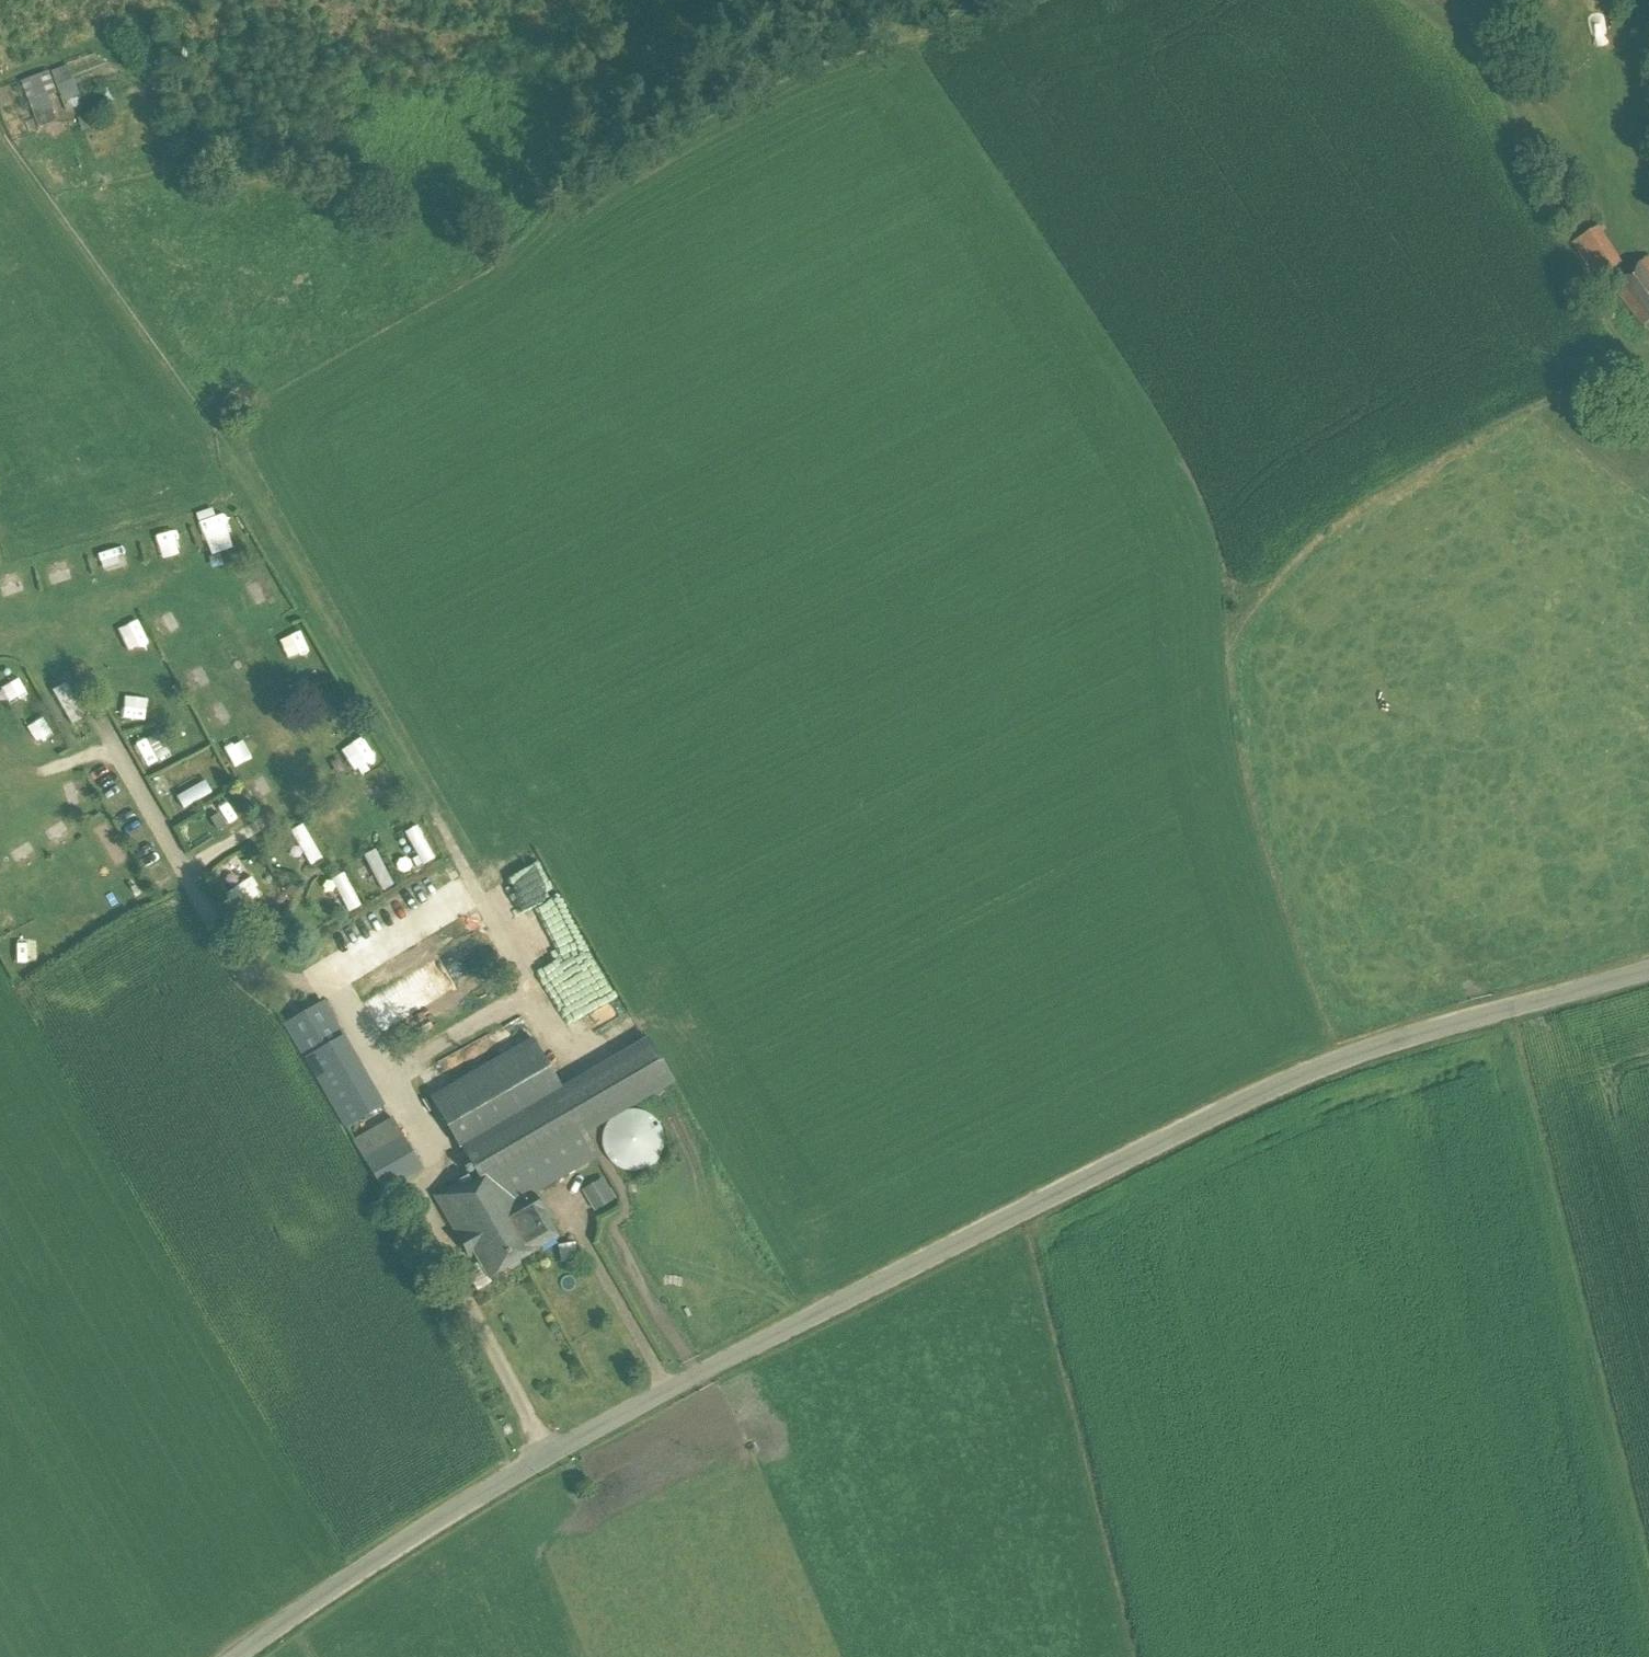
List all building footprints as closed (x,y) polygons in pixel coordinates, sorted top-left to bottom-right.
[(51,71),(63,102),(79,96),(67,65),(51,71)] [(38,129),(56,122),(38,74),(20,81),(38,129)] [(1595,280),(1622,263),(1598,226),(1571,243),(1595,280)] [(1648,321),(1648,257),(1610,285),(1641,327),(1648,321)] [(210,522),(220,546),(240,538),(230,513),(210,522)] [(162,537),(169,554),(187,547),(180,530),(162,537)] [(299,664),(319,656),(308,631),(289,639),(299,664)] [(75,684),(62,689),(72,714),(85,709),(75,684)] [(133,722),(153,721),(153,701),(132,702),(133,722)] [(158,745),(148,749),(155,768),(165,764),(158,745)] [(213,783),(185,797),(193,813),(221,799),(213,783)] [(94,784),(75,785),(76,807),(95,806),(94,784)] [(219,814),(211,819),(219,832),(227,827),(219,814)] [(310,823),(297,831),(319,868),(331,860),(310,823)] [(411,831),(420,852),(410,856),(415,869),(438,860),(425,826),(411,831)] [(372,893),(382,887),(368,861),(358,866),(372,893)] [(538,950),(571,938),(565,922),(574,919),(563,889),(522,904),(538,950)] [(433,985),(477,969),(469,949),(426,965),(433,985)] [(325,1001),(284,1025),(308,1066),(348,1043),(325,1001)] [(584,1134),(616,1115),(620,1113),(674,1082),(647,1037),(560,1087),(532,1038),(429,1097),(473,1174),(478,1171),(483,1179),(489,1176),(518,1201),(535,1192),(559,1179),(597,1156),(584,1134)] [(634,1173),(635,1173),(636,1173),(637,1173),(639,1172),(640,1172),(641,1172),(642,1172),(643,1171),(644,1171),(645,1171),(646,1170),(647,1170),(648,1169),(649,1169),(650,1168),(651,1168),(652,1167),(653,1166),(654,1165),(655,1165),(656,1164),(656,1163),(657,1162),(658,1161),(659,1161),(659,1160),(660,1159),(660,1158),(661,1157),(661,1156),(662,1155),(662,1154),(663,1153),(663,1152),(663,1151),(664,1150),(664,1149),(664,1148),(664,1147),(665,1146),(665,1145),(665,1144),(665,1143),(665,1141),(665,1140),(665,1139),(665,1138),(664,1137),(664,1136),(664,1135),(664,1134),(664,1133),(663,1132),(663,1131),(662,1130),(662,1129),(661,1128),(661,1127),(660,1126),(660,1125),(659,1124),(659,1123),(658,1123),(657,1122),(656,1120),(655,1119),(654,1119),(653,1118),(653,1117),(652,1117),(651,1116),(650,1115),(649,1115),(648,1114),(647,1114),(646,1114),(645,1113),(644,1113),(643,1112),(642,1112),(641,1112),(640,1112),(639,1111),(638,1111),(636,1111),(635,1111),(634,1111),(633,1111),(632,1111),(631,1111),(630,1111),(629,1112),(628,1112),(627,1112),(626,1112),(625,1113),(624,1113),(623,1113),(622,1114),(620,1114),(619,1115),(618,1116),(617,1116),(616,1117),(615,1118),(614,1118),(613,1119),(613,1120),(612,1121),(611,1121),(610,1122),(610,1123),(609,1124),(608,1125),(608,1126),(607,1127),(606,1128),(606,1129),(605,1130),(605,1131),(605,1132),(604,1133),(604,1134),(604,1136),(604,1137),(604,1138),(603,1139),(603,1140),(603,1142),(603,1143),(603,1144),(603,1145),(604,1146),(604,1147),(604,1148),(604,1149),(604,1150),(605,1151),(605,1152),(606,1153),(606,1154),(606,1155),(607,1156),(607,1157),(608,1158),(609,1159),(609,1160),(610,1161),(611,1162),(611,1163),(612,1163),(613,1164),(613,1165),(614,1166),(615,1166),(616,1167),(617,1167),(618,1168),(619,1169),(620,1169),(621,1170),(622,1170),(623,1171),(624,1171),(625,1171),(626,1172),(627,1172),(628,1172),(629,1172),(630,1172),(631,1173),(632,1173),(633,1173),(634,1173)] [(384,1194),(422,1170),(391,1118),(353,1141),(384,1194)] [(560,1235),(535,1192),(518,1201),(489,1176),(483,1179),(478,1171),(473,1174),(435,1196),(471,1257),(477,1254),(489,1276),(560,1235)] [(610,1188),(588,1200),(594,1211),(616,1198),(610,1188)]
